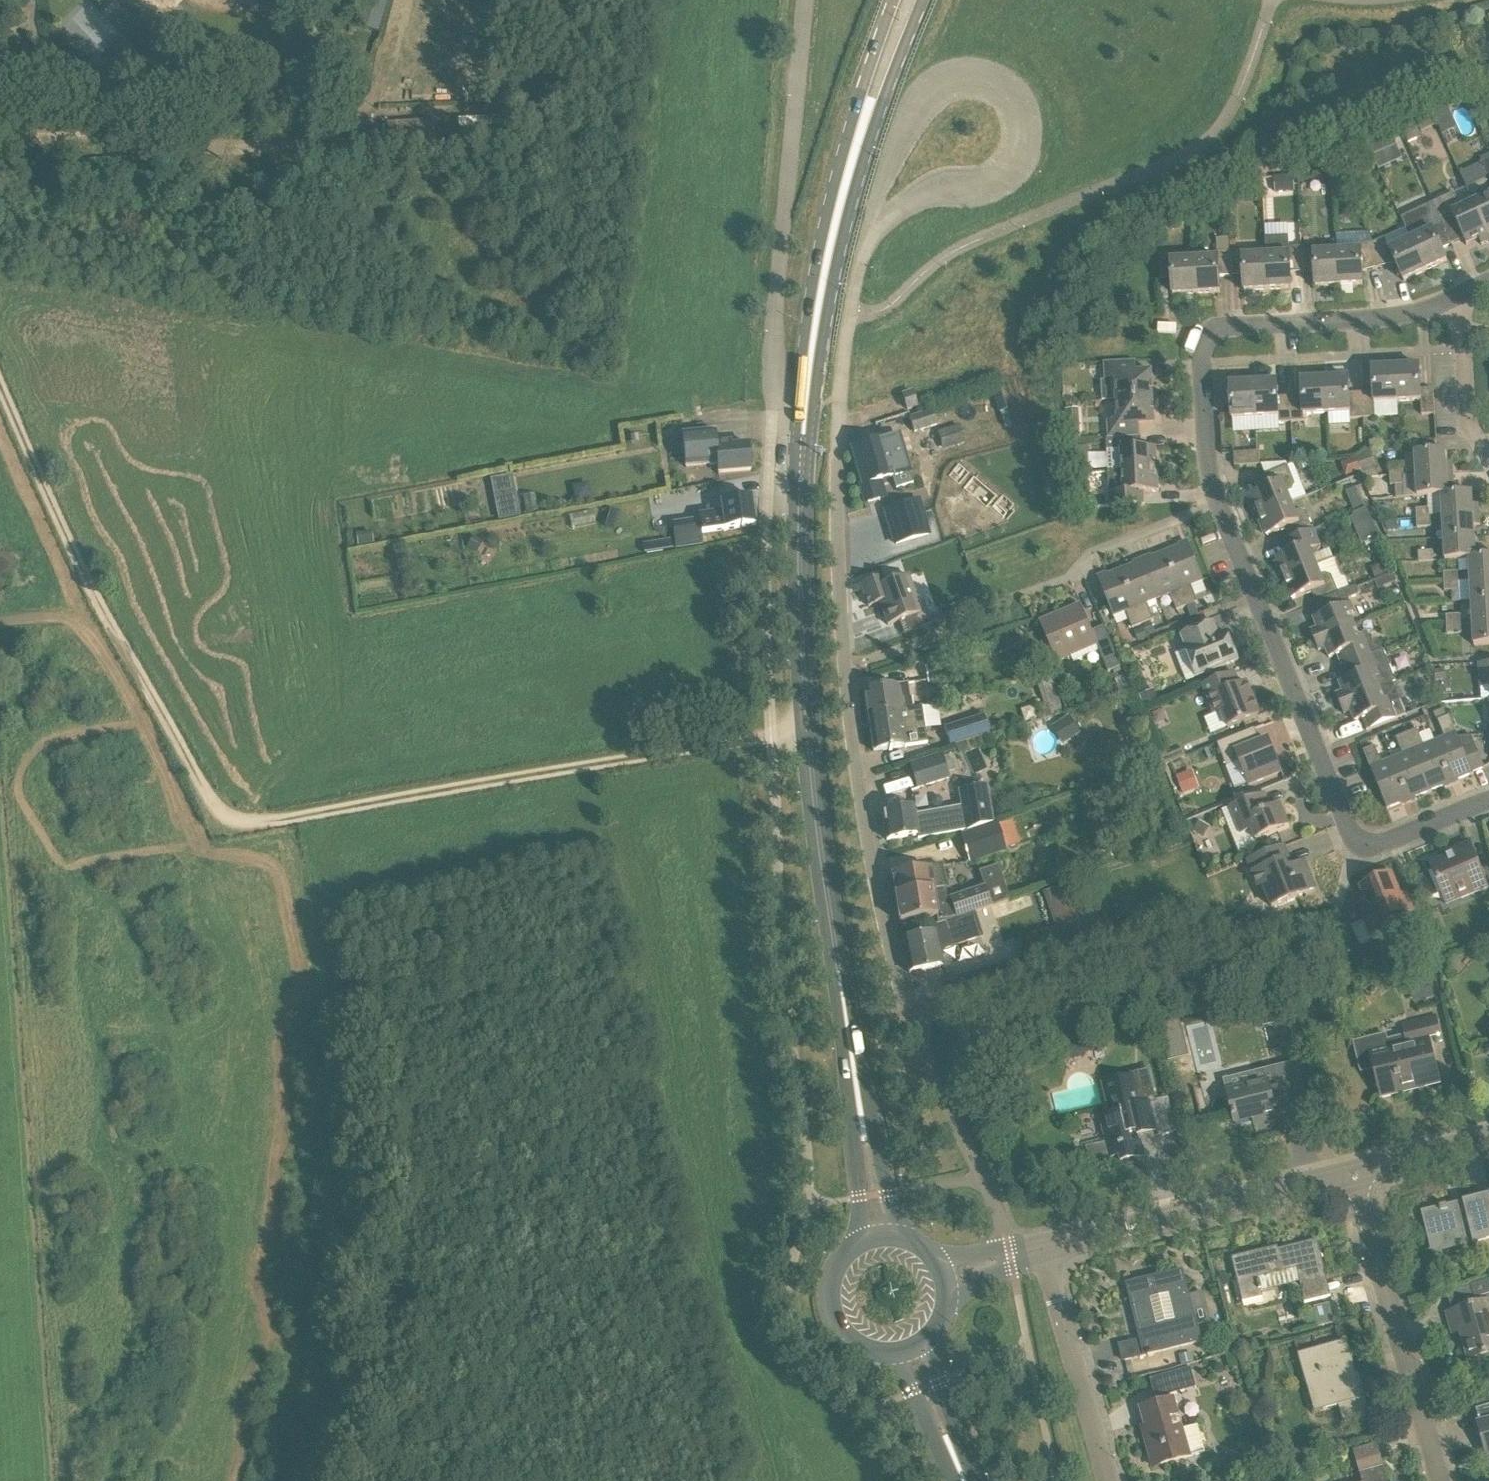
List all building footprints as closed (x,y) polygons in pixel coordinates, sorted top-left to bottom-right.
[(379,40),(389,0),(364,0),(355,33),(379,40)] [(2,26),(0,30),(0,39),(3,41),(9,40),(13,32),(2,26)] [(8,70),(7,64),(0,61),(0,73),(5,76),(8,70)] [(18,92),(18,84),(14,80),(6,80),(6,92),(18,92)] [(65,89),(57,93),(55,98),(59,106),(70,101),(65,89)] [(25,105),(36,100),(33,93),(28,90),(20,93),(25,105)] [(40,94),(38,107),(52,108),(53,100),(49,95),(40,94)] [(1431,112),(1432,113),(1438,126),(1452,120),(1446,107),(1446,105),(1431,112)] [(506,117),(458,120),(458,129),(507,126),(506,117)] [(1416,121),(1402,127),(1409,143),(1423,137),(1416,121)] [(1487,121),(1480,124),(1483,131),(1488,129),(1488,126),(1487,121)] [(388,152),(408,151),(406,123),(386,124),(388,152)] [(1391,131),(1367,142),(1373,156),(1398,145),(1391,131)] [(1482,162),(1488,178),(1467,188),(1473,201),(1488,235),(1488,159),(1482,162)] [(1275,176),(1276,182),(1276,193),(1296,192),(1295,175),(1289,176),(1275,176)] [(1473,201),(1461,206),(1455,194),(1434,203),(1438,213),(1449,235),(1453,244),(1464,239),(1467,245),(1480,239),(1482,245),(1488,242),(1488,235),(1473,201)] [(1438,213),(1427,218),(1406,228),(1426,271),(1447,261),(1442,250),(1453,244),(1449,235),(1438,213)] [(1426,271),(1406,228),(1385,238),(1373,243),(1379,268),(1396,263),(1404,281),(1426,271)] [(1373,243),(1361,243),(1361,250),(1338,251),(1340,286),(1363,285),(1363,272),(1379,268),(1373,243)] [(1340,286),(1338,251),(1315,252),(1315,246),(1302,247),(1303,272),(1315,271),(1316,287),(1340,286)] [(1303,272),(1302,247),(1289,247),(1290,254),(1267,255),(1269,290),(1292,289),(1291,273),(1303,272)] [(1269,290),(1267,255),(1244,256),(1243,250),(1231,251),(1232,276),(1244,275),(1245,291),(1269,290)] [(1232,276),(1231,251),(1218,251),(1218,258),(1195,259),(1197,294),(1221,292),(1220,276),(1232,276)] [(1197,294),(1195,259),(1172,260),(1172,254),(1159,255),(1160,280),(1173,279),(1174,295),(1197,294)] [(1117,400),(1154,398),(1153,372),(1132,373),(1132,362),(1137,362),(1137,361),(1105,363),(1105,365),(1105,379),(1106,380),(1114,380),(1116,400),(1117,400)] [(1434,389),(1421,389),(1420,365),(1396,367),(1398,402),(1421,400),(1422,415),(1435,414),(1434,389)] [(1398,402),(1396,367),(1373,368),(1374,392),(1362,393),(1363,418),(1376,417),(1375,403),(1398,402)] [(1363,418),(1362,393),(1350,393),(1349,377),(1326,379),(1327,414),(1349,412),(1350,419),(1363,418)] [(1327,414),(1326,379),(1302,380),(1303,396),(1291,396),(1292,422),(1304,421),(1303,415),(1327,414)] [(1291,396),(1279,397),(1278,381),(1254,383),(1256,418),(1279,416),(1280,423),(1292,422),(1291,396)] [(1256,418),(1254,383),(1231,384),(1233,419),(1256,418)] [(1001,391),(992,395),(999,413),(1001,412),(1007,410),(1007,409),(1001,391)] [(913,392),(903,396),(908,410),(917,407),(913,392)] [(1136,425),(1156,424),(1154,398),(1117,400),(1118,420),(1108,421),(1109,438),(1115,438),(1135,437),(1141,437),(1141,436),(1136,436),(1136,425)] [(933,409),(910,416),(915,432),(938,425),(933,409)] [(960,425),(938,432),(943,450),(966,443),(960,425)] [(1067,426),(1068,437),(1081,437),(1081,426),(1067,426)] [(748,444),(732,446),(731,442),(717,443),(715,431),(683,434),(686,467),(717,464),(718,474),(751,471),(751,467),(753,465),(752,460),(750,458),(748,444)] [(1123,471),(1158,469),(1157,447),(1136,448),(1135,437),(1115,438),(1116,450),(1108,450),(1109,472),(1123,471)] [(1107,439),(1108,450),(1116,450),(1115,438),(1109,438),(1107,439)] [(904,452),(907,451),(907,449),(898,452),(895,439),(884,442),(883,439),(853,448),(868,502),(888,497),(884,485),(892,482),(891,478),(910,472),(904,452)] [(1356,459),(1361,472),(1376,467),(1372,454),(1370,448),(1356,457),(1356,459)] [(1260,451),(1258,452),(1241,453),(1235,453),(1235,466),(1260,464),(1260,451)] [(1417,474),(1454,472),(1453,462),(1447,463),(1446,451),(1415,453),(1417,474)] [(1356,459),(1348,461),(1352,475),(1361,472),(1356,459)] [(1078,471),(1091,470),(1091,460),(1078,461),(1078,471)] [(1288,492),(1293,491),(1296,485),(1289,466),(1266,476),(1270,487),(1251,495),(1253,498),(1250,499),(1254,510),(1257,509),(1259,515),(1292,502),(1288,492)] [(1404,466),(1390,467),(1391,476),(1405,475),(1404,466)] [(1379,477),(1376,467),(1361,472),(1363,478),(1379,477)] [(1138,493),(1159,492),(1158,469),(1123,471),(1109,472),(1111,507),(1145,505),(1145,504),(1138,504),(1138,493)] [(1454,472),(1417,474),(1418,497),(1442,496),(1442,494),(1449,494),(1448,484),(1454,483),(1454,472)] [(512,474),(490,478),(499,520),(520,515),(512,474)] [(1405,475),(1391,476),(1391,485),(1405,485),(1405,475)] [(1363,497),(1359,487),(1345,492),(1349,502),(1363,497)] [(1473,493),(1449,494),(1442,494),(1442,496),(1443,516),(1480,514),(1479,504),(1473,504),(1473,493)] [(752,498),(721,502),(722,511),(699,515),(700,521),(672,525),(676,549),(703,545),(702,533),(757,525),(752,498)] [(1079,499),(1080,508),(1091,507),(1091,498),(1079,499)] [(918,501),(886,511),(896,544),(928,535),(918,501)] [(1307,512),(1301,510),(1296,512),(1292,502),(1259,515),(1262,521),(1259,522),(1264,533),(1266,532),(1268,536),(1287,528),(1291,539),(1314,530),(1307,512)] [(1380,506),(1381,519),(1391,518),(1390,505),(1380,506)] [(1431,508),(1417,509),(1417,518),(1431,517),(1431,508)] [(1367,509),(1354,514),(1355,517),(1352,519),(1362,545),(1365,544),(1366,546),(1381,541),(1367,509)] [(614,530),(620,513),(611,510),(605,527),(614,530)] [(1445,538),(1475,537),(1475,526),(1481,525),(1480,514),(1443,516),(1445,538)] [(1431,517),(1417,518),(1418,528),(1432,527),(1431,517)] [(1387,521),(1388,531),(1399,530),(1398,520),(1387,521)] [(1328,532),(1325,526),(1315,530),(1317,536),(1328,532)] [(1313,556),(1318,554),(1321,548),(1314,530),(1291,539),(1296,551),(1277,558),(1278,562),(1276,563),(1280,574),(1283,573),(1285,579),(1317,566),(1313,556)] [(474,536),(469,547),(477,552),(483,541),(474,536)] [(1470,558),(1482,557),(1482,547),(1476,548),(1475,537),(1445,538),(1446,561),(1470,559),(1470,558)] [(673,548),(671,538),(643,543),(644,553),(673,548)] [(1189,543),(1167,552),(1188,606),(1196,603),(1199,602),(1192,586),(1204,581),(1189,543)] [(1433,551),(1395,553),(1399,563),(1434,561),(1433,551)] [(401,562),(413,560),(411,552),(399,554),(400,555),(395,555),(396,561),(401,561),(401,562)] [(1144,561),(1159,599),(1171,594),(1178,611),(1188,606),(1167,552),(1144,561)] [(1482,557),(1470,558),(1470,559),(1471,580),(1488,579),(1488,557),(1482,557)] [(1317,566),(1285,579),(1287,585),(1285,586),(1289,597),(1291,596),(1293,600),(1312,592),(1316,603),(1350,589),(1347,579),(1341,576),(1335,560),(1318,566),(1317,566)] [(1144,561),(1121,570),(1143,624),(1154,620),(1148,603),(1159,599),(1144,561)] [(1387,562),(1372,568),(1376,579),(1391,573),(1387,562)] [(1121,570),(1099,579),(1111,609),(1104,611),(1106,616),(1113,613),(1114,617),(1126,612),(1133,628),(1143,624),(1121,570)] [(1458,572),(1444,573),(1445,582),(1459,581),(1458,572)] [(1394,573),(1375,580),(1378,589),(1398,582),(1394,573)] [(909,576),(886,584),(883,576),(861,584),(869,607),(880,603),(888,625),(922,613),(909,576)] [(1488,601),(1488,579),(1471,580),(1472,602),(1488,601)] [(1459,581),(1445,582),(1445,591),(1459,590),(1459,581)] [(1351,614),(1355,613),(1349,599),(1360,595),(1357,587),(1350,589),(1316,603),(1321,615),(1314,618),(1318,628),(1311,631),(1315,641),(1355,625),(1351,614)] [(1488,623),(1488,601),(1472,602),(1474,624),(1488,623)] [(1196,603),(1188,606),(1192,616),(1200,614),(1196,603)] [(1123,666),(1106,626),(1093,631),(1083,607),(1061,616),(1059,613),(1040,622),(1057,662),(1073,656),(1098,645),(1109,672),(1123,666)] [(1461,615),(1447,616),(1447,625),(1461,624),(1461,615)] [(1144,625),(1148,634),(1156,631),(1152,621),(1144,625)] [(1228,632),(1220,635),(1215,622),(1182,635),(1188,648),(1187,649),(1198,676),(1239,660),(1228,632)] [(1474,624),(1475,646),(1488,645),(1488,623),(1474,624)] [(1461,624),(1447,625),(1448,634),(1462,633),(1461,624)] [(1355,625),(1315,641),(1319,651),(1326,648),(1330,658),(1337,655),(1342,667),(1384,650),(1380,638),(1372,642),(1368,632),(1359,635),(1355,625)] [(1143,627),(1135,630),(1140,641),(1148,638),(1143,627)] [(946,650),(926,657),(927,667),(926,667),(930,681),(954,678),(950,663),(949,663),(946,650)] [(1384,650),(1342,667),(1347,679),(1339,681),(1343,691),(1337,694),(1341,704),(1381,688),(1394,683),(1397,682),(1384,650)] [(1480,663),(1481,688),(1488,687),(1488,663),(1480,663)] [(1445,669),(1435,671),(1436,681),(1447,679),(1445,669)] [(1247,682),(1240,685),(1235,673),(1204,685),(1216,714),(1222,712),(1229,728),(1261,715),(1247,682)] [(869,715),(900,711),(901,712),(914,710),(912,697),(910,697),(908,683),(895,685),(896,686),(865,691),(869,715)] [(1394,683),(1381,688),(1341,704),(1345,714),(1351,712),(1355,722),(1363,719),(1367,731),(1406,715),(1401,700),(1394,683)] [(1160,699),(1156,689),(1139,696),(1143,706),(1160,699)] [(1421,689),(1413,692),(1417,700),(1424,697),(1421,689)] [(1061,702),(1040,708),(1042,717),(1064,711),(1061,702)] [(1435,712),(1439,721),(1448,717),(1444,709),(1435,712)] [(924,720),(915,722),(914,710),(901,712),(900,711),(869,715),(874,752),(889,749),(890,751),(892,751),(892,749),(906,747),(928,743),(924,720)] [(986,715),(945,727),(951,746),(991,733),(986,715)] [(1071,716),(1053,727),(1064,744),(1082,733),(1071,716)] [(1473,772),(1463,749),(1450,717),(1448,717),(1439,721),(1446,738),(1435,742),(1452,782),(1473,774),(1473,772)] [(1268,739),(1260,742),(1255,729),(1218,744),(1228,767),(1237,789),(1248,784),(1249,785),(1283,772),(1279,762),(1277,763),(1268,739)] [(1435,742),(1425,746),(1418,730),(1407,734),(1430,791),(1452,782),(1435,742)] [(1430,791),(1407,734),(1397,738),(1403,755),(1393,759),(1409,800),(1430,791)] [(970,748),(967,741),(956,744),(959,753),(970,748)] [(1463,749),(1473,772),(1485,767),(1475,744),(1463,749)] [(1409,800),(1393,759),(1383,763),(1376,747),(1365,751),(1388,808),(1409,800)] [(1164,765),(1167,764),(1187,756),(1184,749),(1168,755),(1167,751),(1159,754),(1164,765)] [(942,753),(909,763),(917,789),(949,778),(942,753)] [(1184,794),(1200,788),(1193,770),(1177,776),(1184,794)] [(987,785),(958,790),(961,806),(915,814),(915,808),(883,813),(887,840),(918,836),(918,839),(947,835),(994,822),(987,785)] [(1272,809),(1265,794),(1231,808),(1242,835),(1252,831),(1256,841),(1290,827),(1281,805),(1272,809)] [(1211,826),(1200,821),(1194,833),(1205,838),(1211,826)] [(998,822),(962,834),(971,863),(1007,851),(1007,849),(999,825),(998,822)] [(1142,843),(1137,831),(1130,833),(1134,846),(1142,843)] [(1488,888),(1470,843),(1444,854),(1445,857),(1431,863),(1434,871),(1418,878),(1427,900),(1443,893),(1447,904),(1488,888)] [(1305,864),(1289,870),(1286,863),(1290,861),(1284,846),(1249,861),(1259,888),(1264,886),(1272,907),(1300,896),(1300,895),(1315,889),(1305,864)] [(942,866),(912,871),(892,874),(900,922),(937,917),(1010,899),(998,866),(978,873),(984,889),(951,899),(948,899),(942,866)] [(1408,894),(1400,898),(1391,876),(1363,888),(1368,899),(1360,903),(1369,925),(1406,910),(1413,907),(1408,894)] [(1045,893),(1062,942),(1090,932),(1073,883),(1045,893)] [(975,913),(994,908),(993,904),(938,922),(938,924),(934,926),(935,932),(903,938),(910,973),(943,966),(940,950),(982,937),(975,913)] [(1233,917),(1236,929),(1237,933),(1248,931),(1247,928),(1244,914),(1233,917)] [(1049,930),(1021,939),(1026,954),(1054,945),(1049,930)] [(1362,949),(1366,960),(1377,955),(1372,945),(1362,949)] [(1421,987),(1425,1001),(1435,999),(1432,985),(1421,987)] [(1293,996),(1283,999),(1288,1020),(1298,1018),(1293,996)] [(1283,999),(1268,1002),(1274,1024),(1288,1020),(1283,999)] [(1370,1053),(1382,1098),(1427,1087),(1425,1080),(1439,1077),(1428,1038),(1442,1035),(1437,1014),(1401,1023),(1407,1043),(1370,1053)] [(1190,1057),(1181,1020),(1159,1026),(1168,1062),(1190,1057)] [(1133,1041),(1147,1045),(1150,1034),(1136,1030),(1133,1041)] [(1075,1039),(1066,1041),(1062,1047),(1064,1055),(1071,1060),(1085,1057),(1088,1052),(1089,1047),(1087,1041),(1080,1038),(1075,1039)] [(1285,1083),(1281,1068),(1267,1072),(1269,1082),(1227,1092),(1235,1122),(1263,1115),(1265,1122),(1292,1115),(1285,1083)] [(1150,1069),(1130,1074),(1131,1077),(1103,1083),(1111,1115),(1104,1117),(1109,1136),(1100,1138),(1105,1158),(1120,1155),(1122,1161),(1139,1157),(1135,1142),(1132,1143),(1130,1133),(1137,1131),(1138,1135),(1160,1130),(1154,1103),(1157,1102),(1150,1069)] [(1462,1204),(1462,1207),(1449,1210),(1447,1205),(1440,1207),(1441,1209),(1426,1213),(1435,1251),(1488,1237),(1488,1198),(1462,1204)] [(1318,1240),(1263,1254),(1262,1250),(1233,1258),(1244,1302),(1265,1297),(1264,1292),(1302,1282),(1307,1302),(1332,1296),(1318,1240)] [(1184,1270),(1150,1278),(1151,1281),(1128,1287),(1139,1331),(1143,1330),(1145,1338),(1120,1345),(1124,1361),(1201,1341),(1184,1270)] [(1469,1286),(1472,1299),(1488,1295),(1488,1281),(1469,1286)] [(1470,1306),(1470,1307),(1448,1313),(1454,1334),(1462,1332),(1470,1360),(1488,1355),(1488,1302),(1488,1301),(1470,1306)] [(1315,1308),(1319,1326),(1335,1322),(1330,1304),(1315,1308)] [(1360,1387),(1363,1387),(1362,1384),(1360,1384),(1347,1340),(1299,1354),(1316,1412),(1340,1405),(1345,1422),(1370,1415),(1368,1409),(1367,1409),(1360,1387)] [(1192,1353),(1180,1356),(1182,1365),(1194,1362),(1192,1353)] [(1192,1367),(1151,1378),(1157,1399),(1197,1388),(1192,1367)] [(1174,1399),(1141,1409),(1150,1438),(1146,1439),(1154,1467),(1207,1452),(1199,1426),(1183,1430),(1174,1399)] [(1481,1425),(1481,1426),(1483,1426),(1488,1444),(1485,1445),(1488,1459),(1488,1458),(1488,1422),(1481,1425)] [(1377,1444),(1354,1450),(1363,1480),(1387,1480),(1377,1444)] [(1260,1456),(1250,1452),(1247,1461),(1256,1465),(1260,1456)]
